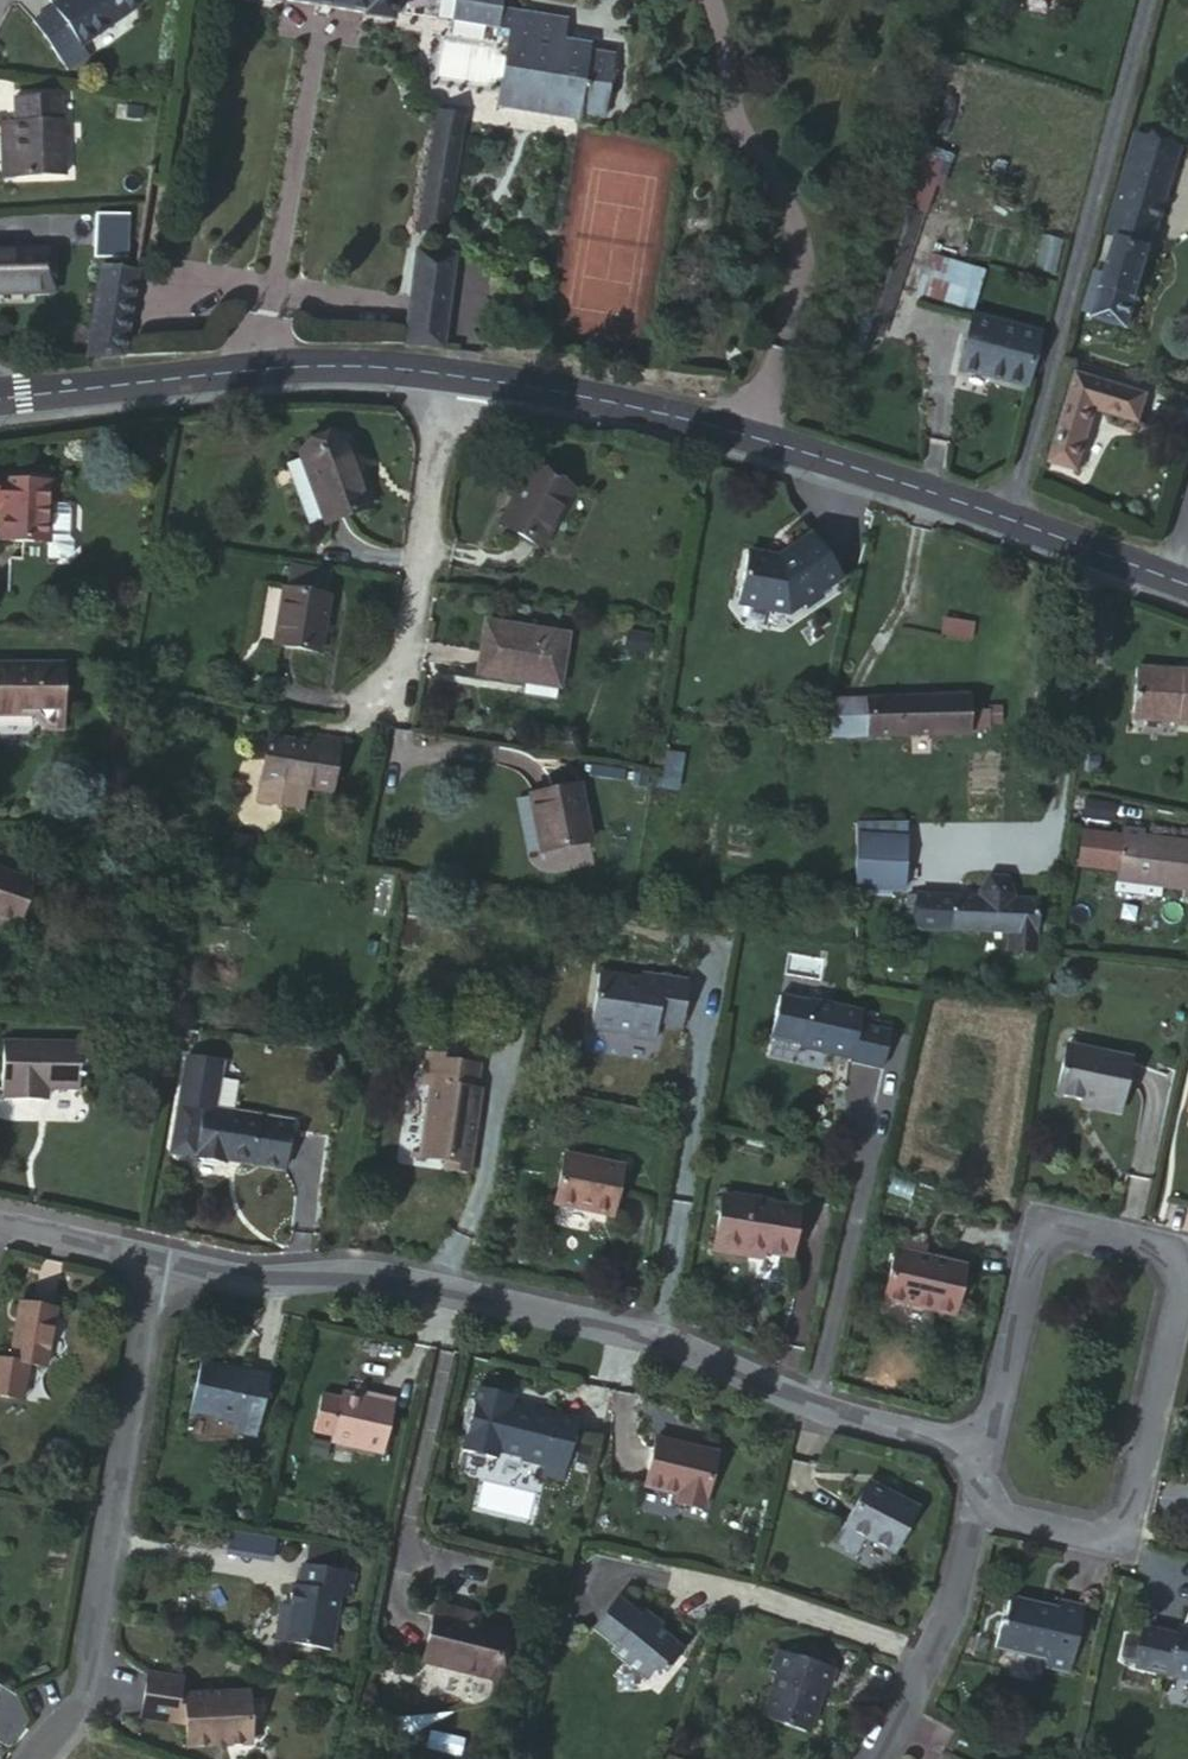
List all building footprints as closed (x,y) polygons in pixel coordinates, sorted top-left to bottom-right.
[(124,11),(116,0),(60,0),(52,6),(53,9),(32,22),(58,59),(78,44),(80,47),(126,13),(124,11)] [(124,11),(137,0),(116,0),(124,11)] [(395,0),(288,0),(366,14),(365,19),(391,23),(395,0)] [(576,124),(578,117),(602,121),(613,59),(588,54),(589,47),(563,43),(566,21),(499,8),(500,0),(447,0),(453,1),(449,25),(492,34),(491,41),(503,44),(492,110),(576,124)] [(58,95),(15,97),(16,123),(13,123),(15,179),(65,177),(62,119),(59,120),(58,95)] [(462,118),(436,114),(420,230),(445,233),(462,118)] [(1119,238),(1107,274),(1095,315),(1094,318),(1127,328),(1180,151),(1136,139),(1107,235),(1119,238)] [(885,238),(876,235),(852,311),(861,314),(885,238)] [(912,247),(885,238),(861,314),(887,322),(912,247)] [(0,253),(0,291),(51,288),(50,251),(0,253)] [(414,272),(451,277),(453,259),(417,254),(414,272)] [(940,256),(926,296),(970,312),(985,271),(940,256)] [(87,359),(122,355),(135,273),(102,267),(88,353),(87,359)] [(1095,315),(1107,274),(1096,270),(1084,311),(1095,315)] [(403,342),(442,346),(451,277),(414,272),(403,342)] [(1038,340),(971,323),(960,368),(1028,385),(1038,340)] [(1144,396),(1079,376),(1053,462),(1078,469),(1098,408),(1137,420),(1144,396)] [(298,457),(301,462),(307,479),(323,521),(324,525),(369,508),(343,441),(298,457)] [(307,479),(301,462),(284,469),(290,486),(307,479)] [(529,470),(500,527),(540,548),(570,493),(529,470)] [(307,479),(290,486),(306,526),(323,521),(307,479)] [(26,544),(51,545),(50,561),(69,562),(72,557),(72,545),(68,541),(69,514),(64,508),(49,507),(51,484),(0,482),(0,542),(26,544)] [(792,562),(746,553),(735,601),(787,613),(800,605),(804,610),(821,600),(817,594),(843,578),(822,545),(792,562)] [(289,564),(285,589),(324,595),(327,570),(289,564)] [(324,595),(285,589),(281,589),(272,646),(319,654),(328,596),(324,595)] [(972,627),(943,624),(942,638),(971,641),(972,627)] [(478,672),(522,679),(523,676),(556,682),(562,638),(485,625),(478,672)] [(646,636),(628,632),(625,650),(643,653),(646,636)] [(1136,668),(1132,713),(1178,716),(1178,723),(1187,723),(1187,671),(1136,668)] [(0,670),(0,714),(30,713),(45,728),(62,728),(61,669),(0,670)] [(523,676),(522,679),(520,694),(553,700),(556,682),(523,676)] [(967,696),(833,699),(836,740),(969,736),(969,731),(968,712),(967,696)] [(990,712),(968,712),(969,731),(990,730),(990,712)] [(1132,722),(1178,725),(1178,723),(1178,716),(1132,713),(1132,722)] [(311,747),(268,740),(258,803),(302,810),(305,787),(330,791),(337,742),(313,737),(311,747)] [(578,786),(530,797),(543,853),(590,842),(578,786)] [(1082,818),(1112,824),(1115,806),(1086,801),(1082,818)] [(911,822),(861,823),(861,839),(911,838),(911,822)] [(1117,872),(1162,878),(1160,887),(1185,890),(1184,897),(1187,897),(1187,843),(1144,837),(1144,832),(1123,829),(1117,872)] [(911,838),(861,839),(862,885),(911,885),(911,838)] [(0,872),(0,919),(15,924),(30,882),(0,872)] [(1162,878),(1117,872),(1114,887),(1159,893),(1160,887),(1162,878)] [(983,898),(923,897),(922,930),(1013,933),(1012,948),(1039,950),(1042,899),(1018,898),(1017,892),(1009,877),(992,877),(984,889),(983,898)] [(910,930),(922,930),(923,897),(911,897),(910,930)] [(655,1040),(657,1024),(658,1014),(684,1019),(690,983),(643,974),(643,981),(602,974),(592,1026),(631,1032),(631,1036),(655,1040)] [(867,1009),(811,998),(801,1045),(831,1050),(832,1048),(853,1052),(852,1058),(883,1064),(891,1028),(864,1022),(867,1009)] [(658,1014),(657,1024),(682,1029),(684,1019),(658,1014)] [(39,1102),(39,1091),(45,1091),(77,1092),(77,1043),(1,1043),(0,1072),(0,1088),(2,1088),(3,1102),(39,1102)] [(1133,1061),(1070,1048),(1059,1095),(1099,1102),(1097,1108),(1122,1114),(1133,1061)] [(196,1136),(193,1154),(222,1159),(223,1152),(241,1154),(240,1157),(280,1164),(287,1117),(210,1107),(217,1060),(182,1055),(169,1133),(196,1136)] [(457,1060),(422,1055),(418,1085),(431,1087),(426,1118),(423,1117),(416,1157),(407,1157),(407,1159),(440,1163),(439,1172),(460,1174),(461,1176),(463,1175),(461,1174),(466,1143),(460,1141),(462,1125),(468,1126),(473,1094),(467,1092),(471,1069),(455,1065),(457,1060)] [(175,1152),(193,1154),(196,1136),(169,1133),(168,1142),(175,1152)] [(619,1157),(560,1149),(554,1198),(611,1206),(619,1157)] [(714,1248),(747,1252),(749,1241),(766,1244),(765,1247),(767,1248),(793,1252),(801,1206),(723,1194),(714,1248)] [(553,1220),(581,1229),(585,1218),(557,1208),(553,1220)] [(901,1239),(898,1248),(927,1255),(929,1246),(901,1239)] [(749,1241),(747,1252),(766,1255),(767,1248),(765,1247),(766,1244),(749,1241)] [(927,1255),(898,1248),(887,1296),(956,1313),(967,1265),(927,1255)] [(22,1304),(9,1361),(0,1359),(0,1396),(21,1400),(29,1366),(47,1370),(57,1310),(22,1304)] [(223,1365),(195,1359),(182,1419),(184,1420),(186,1407),(207,1410),(209,1412),(231,1417),(229,1427),(251,1431),(264,1373),(235,1367),(234,1369),(223,1366),(223,1365)] [(560,1471),(573,1417),(505,1401),(507,1391),(473,1383),(458,1446),(493,1454),(494,1447),(516,1452),(517,1454),(540,1459),(538,1466),(560,1471)] [(335,1390),(334,1397),(327,1431),(325,1438),(378,1449),(390,1397),(369,1392),(368,1398),(335,1390)] [(327,1431),(334,1397),(315,1393),(307,1428),(327,1431)] [(715,1442),(655,1427),(643,1475),(676,1484),(674,1491),(701,1498),(715,1442)] [(560,1471),(538,1466),(536,1473),(558,1479),(560,1471)] [(917,1511),(868,1484),(844,1527),(894,1554),(917,1511)] [(343,1523),(328,1520),(326,1531),(341,1533),(343,1523)] [(284,1583),(279,1601),(278,1616),(272,1615),(267,1638),(322,1648),(332,1594),(343,1597),(348,1570),(333,1568),(337,1546),(302,1541),(299,1562),(295,1561),(291,1583),(284,1583)] [(638,1611),(637,1611),(613,1592),(589,1623),(612,1640),(609,1645),(643,1673),(648,1666),(656,1667),(660,1671),(680,1644),(656,1625),(652,1622),(650,1623),(636,1614),(638,1611)] [(1003,1620),(997,1646),(1051,1659),(1049,1666),(1071,1671),(1087,1606),(1061,1601),(1060,1605),(1048,1607),(1042,1605),(1043,1603),(1016,1597),(1010,1601),(1005,1622),(1003,1620)] [(436,1605),(435,1612),(476,1621),(477,1614),(436,1605)] [(640,1606),(637,1611),(638,1611),(636,1614),(650,1623),(652,1622),(656,1625),(659,1620),(640,1606)] [(476,1621),(435,1612),(423,1659),(491,1675),(502,1627),(476,1621)] [(1181,1626),(1179,1634),(1146,1627),(1138,1664),(1187,1676),(1187,1628),(1181,1626)] [(835,1667),(777,1647),(771,1667),(779,1670),(763,1715),(803,1729),(809,1728),(816,1711),(814,1702),(820,1686),(827,1690),(835,1667)] [(178,1676),(141,1671),(135,1715),(181,1722),(183,1746),(246,1743),(243,1692),(175,1693),(178,1676)]
